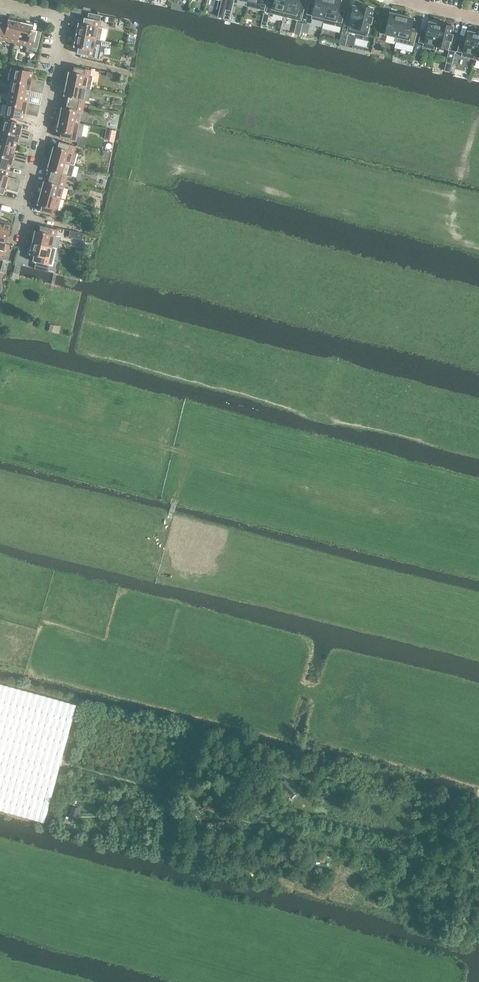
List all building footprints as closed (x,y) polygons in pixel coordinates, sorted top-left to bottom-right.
[(228,0),(222,0),(220,8),(226,10),(228,0)] [(226,10),(232,11),(234,0),(235,0),(228,0),(226,10)] [(247,6),(265,10),(267,0),(249,0),(247,6)] [(288,0),(269,0),(266,12),(284,16),(288,0)] [(284,16),(302,20),(305,5),(299,3),(300,0),(288,0),(284,16)] [(329,0),(317,0),(316,4),(310,3),(307,14),(313,15),(312,19),(323,21),(323,23),(324,23),(329,0)] [(324,23),(335,25),(336,21),(342,22),(345,11),(339,10),(341,0),(329,0),(324,23)] [(371,17),(373,9),(361,6),(361,8),(354,6),(348,32),(367,36),(370,23),(372,24),(373,17),(371,17)] [(88,13),(87,19),(83,18),(82,24),(76,23),(74,29),(76,30),(74,35),(96,39),(96,40),(100,41),(103,28),(99,27),(100,21),(96,21),(98,15),(88,13)] [(396,42),(403,15),(395,13),(395,14),(391,13),(388,23),(382,22),(380,33),(397,37),(396,41),(396,42)] [(410,16),(403,15),(396,42),(414,46),(418,30),(412,29),(414,19),(410,18),(410,16)] [(19,22),(14,21),(14,20),(8,18),(6,24),(1,23),(0,26),(0,41),(3,41),(14,44),(19,22)] [(301,34),(303,22),(298,20),(295,33),(301,34)] [(25,24),(19,22),(14,44),(26,46),(26,47),(32,48),(36,31),(30,30),(32,24),(25,22),(25,24)] [(435,50),(442,24),(434,22),(434,24),(430,23),(427,32),(421,31),(419,42),(425,43),(424,47),(435,50)] [(453,27),(442,24),(435,50),(436,50),(437,46),(448,49),(450,41),(452,41),(453,35),(451,35),(453,27)] [(478,39),(478,33),(473,31),(472,33),(469,32),(466,42),(460,40),(458,51),(464,53),(463,56),(474,59),(478,39)] [(99,45),(100,41),(96,40),(96,39),(74,35),(73,41),(72,40),(71,47),(77,48),(76,54),(98,59),(101,45),(99,45)] [(455,52),(449,51),(446,62),(452,64),(455,53),(455,52)] [(90,70),(77,68),(73,67),(72,73),(66,72),(65,78),(66,79),(65,84),(86,88),(86,89),(90,90),(93,77),(89,76),(90,70)] [(32,72),(30,72),(9,68),(6,80),(11,81),(43,87),(44,81),(31,79),(32,72)] [(27,96),(28,91),(42,93),(43,87),(11,81),(9,93),(27,96)] [(83,100),(86,89),(86,88),(65,84),(64,90),(62,89),(61,96),(67,97),(66,103),(83,106),(84,100),(83,100)] [(40,105),(26,102),(27,96),(9,93),(6,104),(38,111),(40,105)] [(82,112),(83,106),(66,103),(65,108),(59,107),(57,114),(59,114),(58,119),(79,124),(81,112),(82,112)] [(22,120),(24,114),(37,117),(38,111),(6,104),(4,117),(22,120)] [(20,130),(21,124),(0,119),(0,131),(31,140),(33,134),(20,130)] [(79,124),(58,119),(56,125),(55,125),(54,131),(60,132),(59,138),(76,142),(77,136),(81,137),(83,124),(79,124)] [(106,129),(104,140),(113,142),(116,131),(106,129)] [(17,142),(30,146),(31,140),(0,131),(0,144),(15,148),(17,142)] [(75,146),(62,143),(58,142),(57,148),(51,146),(49,153),(50,153),(49,158),(69,164),(74,166),(77,153),(73,152),(75,146)] [(13,154),(15,148),(0,144),(0,156),(25,163),(27,157),(13,154)] [(25,163),(0,156),(0,169),(7,171),(9,171),(10,166),(23,169),(25,163)] [(69,164),(49,158),(47,164),(46,164),(44,170),(50,172),(48,177),(65,182),(67,176),(66,175),(69,164)] [(9,171),(7,171),(0,169),(0,181),(19,186),(20,180),(7,177),(9,171)] [(64,187),(65,182),(48,177),(47,182),(41,181),(39,187),(41,188),(39,193),(60,199),(63,187),(64,187)] [(4,189),(17,192),(19,186),(0,181),(0,194),(2,195),(4,189)] [(60,199),(39,193),(38,198),(36,198),(35,205),(40,206),(39,212),(56,217),(57,210),(60,199)] [(3,251),(5,244),(10,223),(4,222),(4,221),(0,220),(0,250),(3,251)] [(57,230),(43,227),(40,226),(38,231),(32,230),(31,237),(32,237),(31,242),(56,249),(59,237),(55,236),(57,230)] [(70,230),(68,237),(82,240),(84,233),(70,230)] [(56,249),(31,242),(29,248),(28,248),(27,254),(32,256),(31,261),(35,262),(33,269),(46,272),(48,265),(52,266),(56,249)] [(50,324),(49,331),(59,333),(60,327),(50,324)] [(82,405),(79,417),(89,420),(92,408),(82,405)] [(45,822),(77,705),(0,685),(0,810),(45,822)] [(286,779),(280,785),(290,795),(296,789),(286,779)] [(72,807),(68,821),(77,823),(80,809),(72,807)] [(225,822),(207,823),(208,835),(225,835),(225,829),(225,822)]
